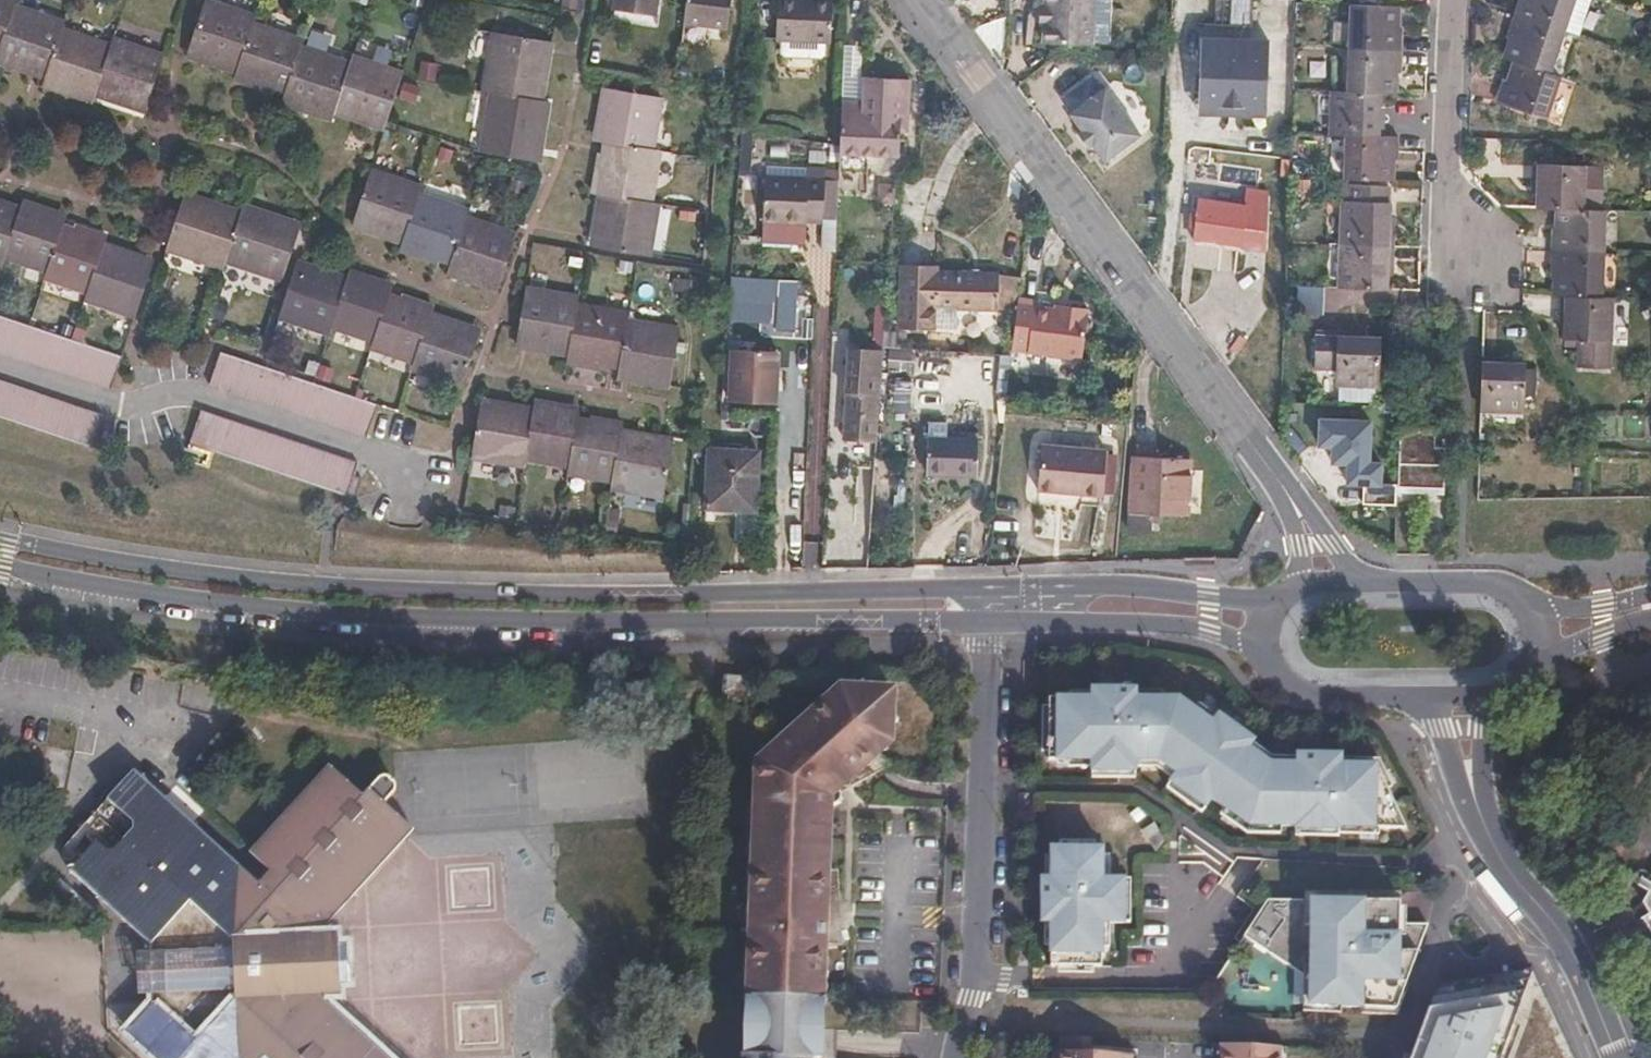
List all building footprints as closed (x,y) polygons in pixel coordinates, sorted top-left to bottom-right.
[(619,7),(657,12),(659,0),(620,0),(619,7)] [(683,22),(727,27),(730,0),(686,0),(683,22)] [(774,42),(829,47),(834,4),(828,3),(792,0),(778,0),(774,42)] [(1043,43),(1092,45),(1094,0),(1044,0),(1043,43)] [(1092,45),(1106,45),(1109,0),(1094,0),(1092,45)] [(1170,22),(1252,25),(1253,0),(1171,0),(1170,22)] [(1575,35),(1587,0),(1519,0),(1513,15),(1560,30),(1575,35)] [(1353,49),(1402,51),(1403,29),(1399,28),(1399,7),(1355,5),(1353,49)] [(237,81),(252,31),(254,23),(205,8),(190,57),(201,61),(200,70),(237,81)] [(13,22),(15,14),(0,9),(0,65),(13,22)] [(1008,12),(976,32),(1006,73),(1008,12)] [(1504,58),(1513,62),(1545,73),(1560,30),(1513,15),(1506,36),(1510,37),(1504,58)] [(22,25),(13,22),(0,65),(0,80),(13,84),(22,25)] [(64,38),(22,25),(13,84),(35,91),(36,84),(49,88),(62,45),(64,38)] [(304,45),(252,31),(237,81),(236,88),(273,99),(276,92),(289,96),(301,54),(304,45)] [(491,92),(541,101),(549,56),(542,55),(544,41),(493,33),(484,91),(491,92)] [(1265,43),(1204,42),(1202,101),(1264,103),(1265,43)] [(86,53),(62,45),(49,88),(48,95),(59,99),(57,107),(75,113),(86,53)] [(1401,72),(1402,51),(1353,49),(1352,93),(1379,93),(1396,94),(1397,72),(1401,72)] [(86,53),(75,113),(93,119),(95,110),(111,60),(86,53)] [(111,60),(95,110),(132,122),(135,114),(148,118),(163,69),(113,53),(111,60)] [(352,69),(301,54),(289,96),(287,104),(300,107),(298,115),(334,126),(337,117),(352,69)] [(354,60),(352,69),(337,117),(374,129),(377,121),(390,125),(405,76),(354,60)] [(1540,118),(1555,76),(1545,73),(1513,62),(1505,82),(1501,81),(1493,102),(1540,118)] [(856,97),(842,96),(839,145),(838,168),(861,169),(862,153),(898,155),(899,113),(908,113),(909,80),(857,76),(856,97)] [(1104,93),(1091,76),(1063,95),(1075,113),(1072,116),(1083,132),(1086,129),(1098,147),(1096,149),(1106,164),(1143,137),(1108,90),(1104,93)] [(609,139),(653,148),(662,96),(604,86),(598,123),(604,125),(603,138),(609,139)] [(549,102),(541,101),(491,92),(481,149),(532,159),(533,146),(542,147),(549,102)] [(1379,116),(1379,93),(1352,93),(1337,92),(1336,137),(1350,137),(1385,138),(1385,117),(1379,116)] [(1398,159),(1400,138),(1385,138),(1350,137),(1348,181),(1389,182),(1393,182),(1394,160),(1398,159)] [(660,149),(653,148),(609,139),(607,153),(600,151),(594,189),(601,190),(651,200),(660,149)] [(801,173),(801,162),(764,162),(764,173),(801,173)] [(801,173),(799,215),(819,214),(823,165),(807,163),(805,173),(801,173)] [(1559,209),(1582,210),(1584,165),(1534,163),(1534,185),(1540,185),(1538,208),(1559,209)] [(1601,166),(1584,165),(1582,210),(1600,211),(1601,166)] [(409,244),(425,193),(426,187),(377,172),(362,221),(375,226),(373,233),(409,244)] [(791,215),(799,215),(801,173),(764,173),(760,233),(786,234),(787,218),(791,218),(791,215)] [(859,195),(857,173),(838,174),(840,196),(859,195)] [(1347,246),(1395,247),(1396,226),(1390,226),(1392,204),(1388,203),(1388,189),(1341,186),(1339,186),(1338,202),(1349,202),(1347,246)] [(657,201),(651,200),(601,190),(594,228),(600,229),(598,243),(649,252),(657,201)] [(473,208),(425,193),(409,244),(408,251),(443,262),(446,254),(459,258),(471,215),(473,208)] [(1246,206),(1201,200),(1196,244),(1242,250),(1246,206)] [(232,266),(246,218),(198,202),(196,209),(187,207),(172,257),(229,275),(232,266)] [(1552,252),(1601,254),(1603,211),(1600,211),(1582,210),(1559,209),(1559,229),(1553,230),(1552,252)] [(249,210),(246,218),(232,266),(288,283),(303,234),(291,230),(293,223),(249,210)] [(23,219),(0,211),(0,273),(6,274),(8,267),(23,219)] [(25,212),(23,219),(8,267),(51,281),(64,238),(66,230),(53,227),(55,221),(25,212)] [(520,230),(471,215),(459,258),(457,265),(470,269),(468,276),(505,287),(520,230)] [(76,242),(64,238),(51,281),(49,288),(93,302),(108,251),(111,244),(78,234),(76,242)] [(1345,290),(1388,291),(1389,271),(1394,271),(1395,247),(1347,246),(1345,290)] [(145,263),(108,251),(93,302),(91,308),(142,324),(157,274),(143,270),(145,263)] [(1599,297),(1601,254),(1552,252),(1552,279),(1558,280),(1557,296),(1561,296),(1599,297)] [(340,333),(355,283),(318,271),(315,278),(304,275),(289,323),(338,339),(340,333)] [(358,275),(355,283),(340,333),(383,346),(396,302),(397,295),(386,291),(388,285),(358,275)] [(795,330),(796,276),(775,275),(773,329),(795,330)] [(564,350),(573,299),(574,291),(524,281),(515,333),(529,336),(527,344),(564,350)] [(915,337),(918,281),(897,281),(896,336),(915,337)] [(995,282),(918,281),(915,337),(954,337),(954,317),(994,317),(995,282)] [(1609,368),(1611,298),(1599,297),(1561,296),(1560,319),(1567,319),(1565,340),(1578,341),(1577,367),(1609,368)] [(1016,300),(1011,346),(1085,354),(1090,299),(1067,297),(1067,304),(1016,300)] [(409,306),(396,302),(383,346),(381,352),(424,365),(439,315),(441,308),(412,299),(409,306)] [(625,309),(573,299),(564,350),(563,357),(600,364),(601,357),(617,359),(625,316),(625,309)] [(476,327),(439,315),(424,365),(423,371),(473,387),(488,336),(475,331),(476,327)] [(677,326),(625,316),(617,359),(616,368),(629,370),(628,377),(666,383),(677,326)] [(21,332),(5,327),(0,343),(0,362),(11,365),(21,332)] [(26,370),(36,337),(21,332),(11,365),(26,370)] [(1366,334),(1321,333),(1320,372),(1342,372),(1341,382),(1385,384),(1386,340),(1367,338),(1366,334)] [(42,375),(52,342),(36,337),(26,370),(42,375)] [(57,380),(68,346),(52,342),(42,375),(57,380)] [(877,438),(883,348),(848,345),(846,388),(848,389),(844,437),(877,438)] [(74,385),(84,352),(68,346),(57,380),(74,385)] [(776,400),(777,350),(725,346),(722,397),(776,400)] [(89,389),(99,356),(84,352),(74,385),(89,389)] [(991,400),(993,357),(920,354),(918,397),(991,400)] [(1483,355),(1482,404),(1524,405),(1525,362),(1504,362),(1504,356),(1483,355)] [(105,394),(115,361),(99,356),(89,389),(105,394)] [(219,393),(235,397),(245,362),(229,358),(219,393)] [(130,365),(115,361),(105,394),(120,399),(130,365)] [(245,362),(235,397),(250,402),(261,367),(245,362)] [(261,367),(250,402),(267,408),(276,372),(261,367)] [(276,372),(267,408),(282,412),(292,377),(276,372)] [(292,377),(282,412),(298,418),(308,382),(292,377)] [(308,382),(298,418),(313,422),(323,386),(308,382)] [(323,386),(313,422),(328,427),(339,392),(323,386)] [(18,397),(2,392),(0,400),(0,428),(8,430),(18,397)] [(339,392),(328,427),(343,432),(354,396),(339,392)] [(521,452),(529,402),(492,395),(491,402),(477,400),(468,451),(520,461),(521,452)] [(530,395),(529,402),(521,452),(564,462),(573,417),(574,410),(563,408),(564,400),(530,395)] [(354,396),(343,432),(359,437),(370,401),(354,396)] [(24,435),(34,402),(18,397),(8,430),(24,435)] [(39,440),(50,406),(34,402),(24,435),(39,440)] [(55,445),(66,412),(50,406),(39,440),(55,445)] [(71,450),(81,416),(66,412),(55,445),(71,450)] [(584,419),(573,417),(564,462),(563,468),(608,476),(617,426),(618,419),(585,412),(584,419)] [(88,456),(97,421),(81,416),(71,450),(88,456)] [(1375,418),(1318,416),(1317,448),(1332,449),(1332,467),(1346,468),(1345,487),(1363,487),(1363,503),(1391,504),(1392,486),(1384,485),(1385,459),(1373,459),(1375,418)] [(215,457),(225,423),(211,419),(201,452),(215,457)] [(112,426),(97,421),(88,456),(101,460),(112,426)] [(231,461),(242,429),(225,423),(215,457),(231,461)] [(655,433),(617,426),(608,476),(607,484),(657,494),(666,443),(654,440),(655,433)] [(1437,430),(1401,428),(1398,488),(1445,489),(1446,448),(1436,447),(1437,430)] [(248,467),(259,434),(242,429),(231,461),(248,467)] [(263,471),(274,439),(259,434),(248,467),(263,471)] [(279,476),(290,444),(274,439),(263,471),(279,476)] [(976,475),(978,442),(928,439),(926,473),(976,475)] [(294,481),(304,449),(290,444),(279,476),(294,481)] [(1101,496),(1104,451),(1039,445),(1034,489),(1101,496)] [(754,508),(758,449),(711,447),(708,505),(754,508)] [(309,486),(320,454),(304,449),(294,481),(309,486)] [(324,491),(334,458),(320,454),(309,486),(324,491)] [(1187,457),(1131,456),(1130,532),(1150,533),(1151,514),(1186,515),(1186,480),(1198,480),(1198,460),(1187,460),(1187,457)] [(350,463),(334,458),(324,491),(340,496),(347,473),(350,463)] [(357,476),(347,473),(340,496),(350,499),(357,476)] [(750,700),(751,676),(739,676),(738,696),(725,696),(725,699),(750,700)] [(739,676),(728,676),(725,696),(738,696),(739,676)] [(811,970),(828,971),(829,947),(849,946),(850,870),(832,869),(833,796),(891,741),(885,734),(899,720),(887,706),(897,696),(884,682),(875,692),(863,680),(850,691),(842,684),(776,746),(778,751),(763,766),(763,784),(758,785),(753,967),(760,967),(811,970)] [(1093,698),(1049,698),(1048,759),(1092,760),(1092,770),(1119,770),(1135,770),(1135,760),(1159,759),(1177,772),(1171,781),(1206,806),(1212,797),(1251,824),(1312,824),(1312,826),(1339,827),(1339,824),(1367,825),(1384,826),(1406,826),(1376,763),(1341,762),(1341,754),(1298,753),(1297,763),(1270,762),(1249,747),(1254,739),(1218,714),(1213,722),(1178,697),(1136,697),(1136,688),(1093,688),(1093,698)] [(633,743),(534,748),(537,802),(636,796),(633,743)] [(331,1012),(327,1017),(314,1006),(313,998),(281,998),(280,990),(266,989),(266,952),(280,952),(280,943),(313,941),(313,931),(325,921),(330,925),(409,837),(399,828),(386,815),(401,798),(402,792),(400,788),(396,784),(391,784),(386,786),(371,803),(342,776),(317,805),(310,799),(282,830),(298,845),(273,873),(262,885),(136,769),(82,830),(96,842),(71,872),(151,947),(155,1005),(129,1034),(155,1057),(266,1057),(271,1053),(276,1057),(380,1057),(370,1049),(331,1012)] [(317,805),(342,776),(336,771),(310,799),(317,805)] [(298,845),(282,830),(256,858),(273,873),(298,845)] [(330,925),(336,929),(414,842),(409,837),(330,925)] [(73,861),(85,848),(74,838),(61,852),(62,859),(67,862),(73,861)] [(1103,847),(1052,847),(1052,878),(1042,879),(1042,922),(1051,921),(1052,965),(1102,966),(1103,922),(1124,922),(1125,879),(1103,878),(1103,847)] [(1635,896),(1643,907),(1637,914),(1650,935),(1650,869),(1635,896)] [(1401,921),(1400,899),(1269,899),(1266,904),(1245,934),(1254,940),(1270,952),(1311,978),(1310,1004),(1398,1008),(1430,922),(1401,921)] [(331,1012),(336,1006),(337,989),(356,987),(355,952),(336,951),(336,929),(330,925),(325,921),(313,931),(313,941),(280,943),(280,952),(266,952),(266,989),(280,990),(281,998),(313,998),(314,1006),(327,1017),(331,1012)] [(753,967),(752,997),(756,997),(760,967),(753,967)] [(806,999),(811,970),(760,967),(756,997),(806,999)] [(1437,985),(1411,1057),(1570,1057),(1534,969),(1437,985)] [(822,1000),(827,1000),(828,971),(811,970),(806,999),(822,1000)] [(752,997),(750,1057),(820,1057),(822,1000),(806,999),(756,997),(752,997)] [(336,1006),(331,1012),(370,1049),(380,1057),(393,1057),(336,1006)] [(1062,1035),(1061,1057),(1132,1057),(1132,1053),(1092,1050),(1093,1036),(1062,1035)] [(1282,1045),(1223,1042),(1223,1057),(1282,1057),(1282,1045)]
